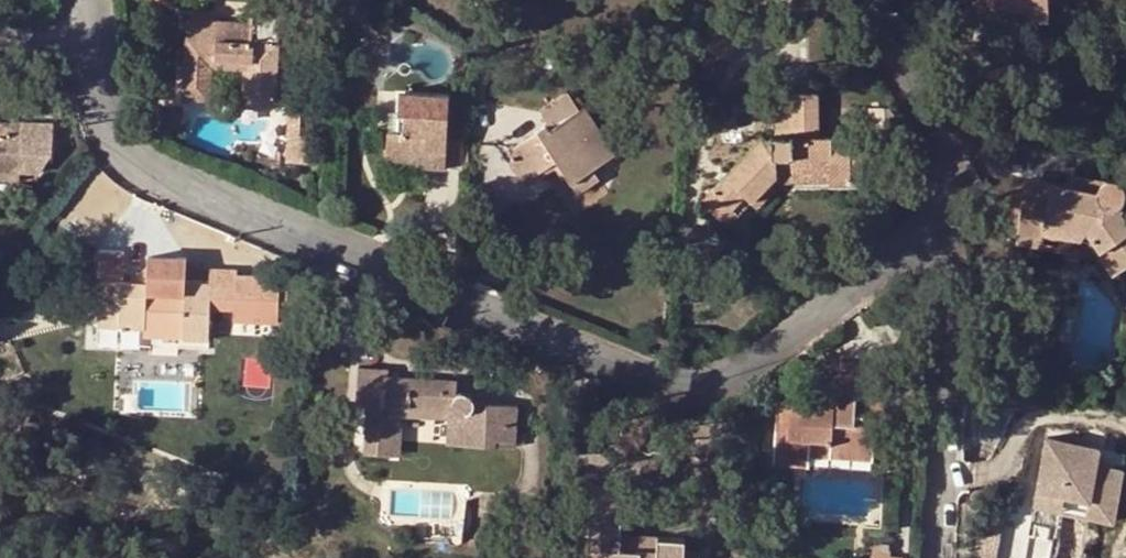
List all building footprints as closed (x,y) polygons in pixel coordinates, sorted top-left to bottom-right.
[(964,15),(1000,12),(1000,6),(1027,4),(1027,19),(1051,16),(1050,0),(962,0),(964,15)] [(1000,6),(1000,12),(1001,21),(1027,19),(1027,4),(1000,6)] [(216,20),(208,19),(207,38),(254,40),(255,7),(245,6),(245,21),(244,32),(216,31),(216,20)] [(207,38),(208,19),(188,18),(183,96),(209,97),(211,66),(244,68),(252,68),(250,81),(244,80),(243,104),(274,105),(280,9),(255,7),(254,40),(207,38)] [(245,21),(216,20),(216,31),(244,32),(245,21)] [(252,68),(244,68),(244,80),(250,81),(252,68)] [(446,92),(396,90),(395,111),(403,111),(446,113),(446,134),(464,135),(465,95),(446,94),(446,92)] [(544,125),(504,150),(524,179),(556,159),(578,192),(600,178),(592,168),(616,153),(584,105),(579,109),(566,90),(538,108),(550,125),(546,128),(544,125)] [(729,225),(752,201),(780,170),(851,171),(860,171),(859,136),(816,135),(813,92),(786,91),(788,136),(774,136),(762,136),(703,201),(729,225)] [(772,91),(774,136),(788,136),(786,91),(772,91)] [(285,159),(309,161),(310,133),(299,132),(300,107),(287,106),(285,159)] [(387,130),(385,156),(421,157),(421,167),(444,168),(446,134),(446,113),(403,111),(402,130),(394,131),(387,130)] [(395,111),(394,131),(402,130),(403,111),(395,111)] [(20,170),(23,121),(0,120),(0,170),(20,170)] [(421,157),(385,156),(385,165),(421,167),(421,157)] [(0,170),(0,179),(20,179),(20,170),(0,170)] [(780,170),(752,201),(758,205),(780,180),(831,179),(831,183),(851,182),(851,171),(780,170)] [(1018,232),(1042,237),(1045,220),(1085,227),(1087,228),(1119,272),(1125,266),(1125,216),(1123,212),(1125,191),(1125,189),(1122,181),(1117,178),(1113,176),(1110,176),(1106,176),(1104,177),(1102,178),(1099,180),(1095,188),(1088,187),(1026,177),(1018,232)] [(1091,178),(1088,187),(1095,188),(1099,180),(1091,178)] [(1042,237),(1018,232),(1017,242),(1070,250),(1072,236),(1080,238),(1087,228),(1085,227),(1045,220),(1042,237)] [(102,249),(99,304),(118,304),(117,325),(145,326),(145,321),(185,322),(185,336),(210,337),(211,305),(212,283),(185,281),(185,292),(147,291),(139,291),(139,280),(122,279),(123,250),(102,249)] [(237,276),(237,284),(236,306),(281,307),(281,279),(281,276),(237,276)] [(237,284),(212,283),(211,305),(236,306),(237,284)] [(118,304),(99,304),(98,324),(117,325),(118,304)] [(809,467),(810,455),(811,438),(832,440),(831,447),(874,450),(875,415),(856,414),(857,394),(872,395),(873,362),(842,358),(841,384),(834,384),(834,404),(778,402),(774,463),(809,467)] [(272,360),(248,362),(250,386),(274,384),(272,360)] [(460,444),(492,446),(492,437),(513,439),(514,404),(474,401),(472,397),(471,395),(469,393),(467,392),(462,392),(456,393),(457,380),(388,376),(388,367),(357,366),(356,402),(367,403),(364,452),(389,454),(391,405),(456,408),(454,445),(460,444)] [(857,394),(856,414),(875,415),(884,415),(885,395),(872,395),(857,394)] [(446,444),(454,445),(456,408),(391,405),(389,454),(401,454),(403,414),(447,416),(446,444)] [(1047,436),(1038,489),(1065,494),(1067,494),(1094,499),(1091,515),(1114,520),(1123,467),(1097,463),(1100,446),(1047,436)] [(492,437),(492,446),(513,447),(513,439),(492,437)] [(811,438),(810,455),(873,458),(874,450),(831,447),(832,440),(811,438)] [(587,547),(607,548),(606,557),(641,557),(641,550),(620,549),(623,484),(593,481),(587,547)] [(1065,494),(1038,489),(1035,505),(1063,511),(1067,494),(1065,494)] [(659,551),(658,557),(703,557),(703,552),(685,550),(685,539),(660,536),(659,551)] [(587,547),(586,557),(606,557),(607,548),(587,547)]
